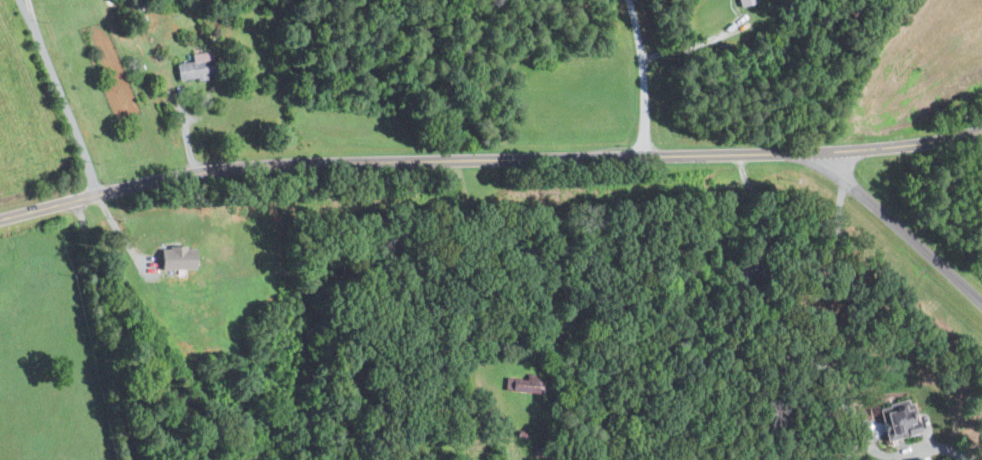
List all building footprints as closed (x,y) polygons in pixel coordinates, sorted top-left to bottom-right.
[(192,62),(175,64),(177,81),(211,77),(208,52),(191,54),(192,62)] [(161,246),(195,246),(195,265),(162,266),(161,246)] [(886,441),(919,434),(911,401),(879,408),(886,441)]
